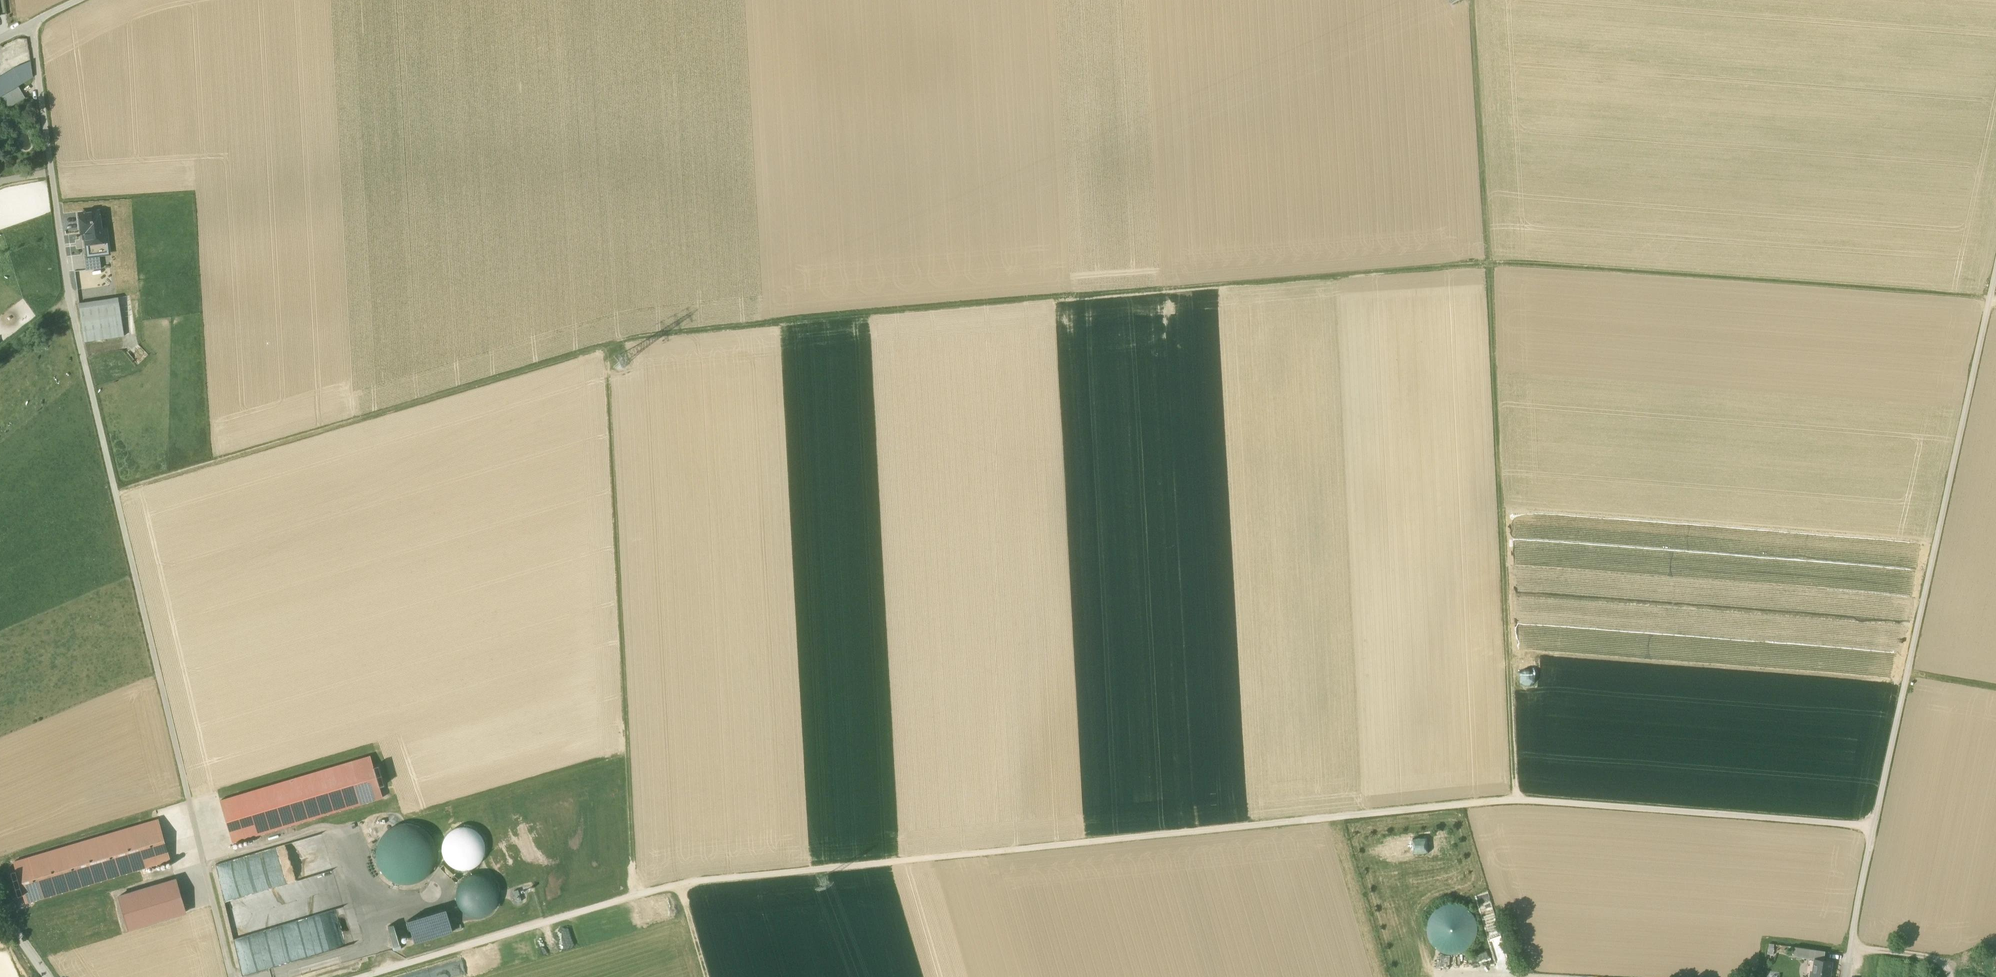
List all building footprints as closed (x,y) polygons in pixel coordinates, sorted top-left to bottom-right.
[(14,68),(23,83),(33,77),(30,62),(14,68)] [(2,96),(23,83),(14,68),(0,77),(0,92),(2,96)] [(19,87),(2,97),(9,108),(25,98),(19,87)] [(102,229),(99,212),(79,214),(82,233),(86,232),(88,255),(99,254),(99,249),(108,248),(106,229),(102,229)] [(101,269),(99,254),(88,255),(84,255),(86,270),(101,269)] [(100,301),(102,320),(121,317),(119,298),(100,301)] [(79,304),(81,323),(102,320),(100,301),(79,304)] [(124,336),(121,317),(102,320),(81,323),(84,342),(124,336)] [(383,798),(379,787),(374,767),(370,756),(220,801),(232,842),(383,798)] [(379,765),(374,767),(379,787),(385,785),(379,765)] [(14,862),(16,870),(11,872),(18,896),(23,894),(26,903),(171,860),(159,819),(14,862)] [(377,845),(376,857),(379,868),(387,877),(397,883),(409,884),(420,881),(429,873),(435,863),(436,851),(433,840),(425,831),(415,825),(403,824),(392,828),(383,835),(377,845)] [(484,857),(485,848),(484,840),(479,833),(472,829),(464,827),(455,829),(448,833),(444,840),(442,849),(444,857),(448,864),(455,869),(464,870),(472,869),(479,864),(484,857)] [(322,835),(213,862),(241,974),(287,963),(293,959),(285,928),(280,922),(344,906),(351,901),(351,899),(357,897),(354,886),(355,885),(338,889),(341,887),(338,883),(324,886),(336,878),(327,880),(323,874),(327,871),(328,871),(335,866),(344,864),(338,841),(335,836),(325,839),(322,835)] [(1368,843),(1369,858),(1448,851),(1447,836),(1368,843)] [(442,868),(456,882),(460,878),(446,864),(442,868)] [(456,891),(456,900),(460,907),(466,913),(473,916),(482,916),(489,913),(495,907),(498,899),(498,891),(495,883),(489,877),(481,874),(473,874),(465,878),(459,884),(456,891)] [(176,880),(118,897),(128,928),(185,911),(176,880)] [(1458,904),(1449,904),(1439,907),(1432,914),(1428,923),(1427,932),(1431,942),(1437,949),(1446,953),(1456,953),(1465,950),(1472,944),(1476,935),(1477,925),(1474,916),(1467,909),(1458,904)] [(435,912),(442,935),(453,932),(446,909),(435,912)] [(414,943),(442,935),(435,912),(407,920),(414,943)] [(388,926),(394,945),(399,944),(394,925),(388,926)] [(1488,954),(1502,949),(1497,934),(1483,938),(1488,954)] [(1809,961),(1815,962),(1815,960),(1824,962),(1826,951),(1809,949),(1793,947),(1791,958),(1807,961),(1809,961)] [(1826,951),(1824,962),(1830,963),(1836,963),(1837,953),(1826,951)] [(1830,963),(1824,962),(1815,960),(1815,962),(1813,973),(1810,972),(1809,976),(1828,976),(1830,963)]
